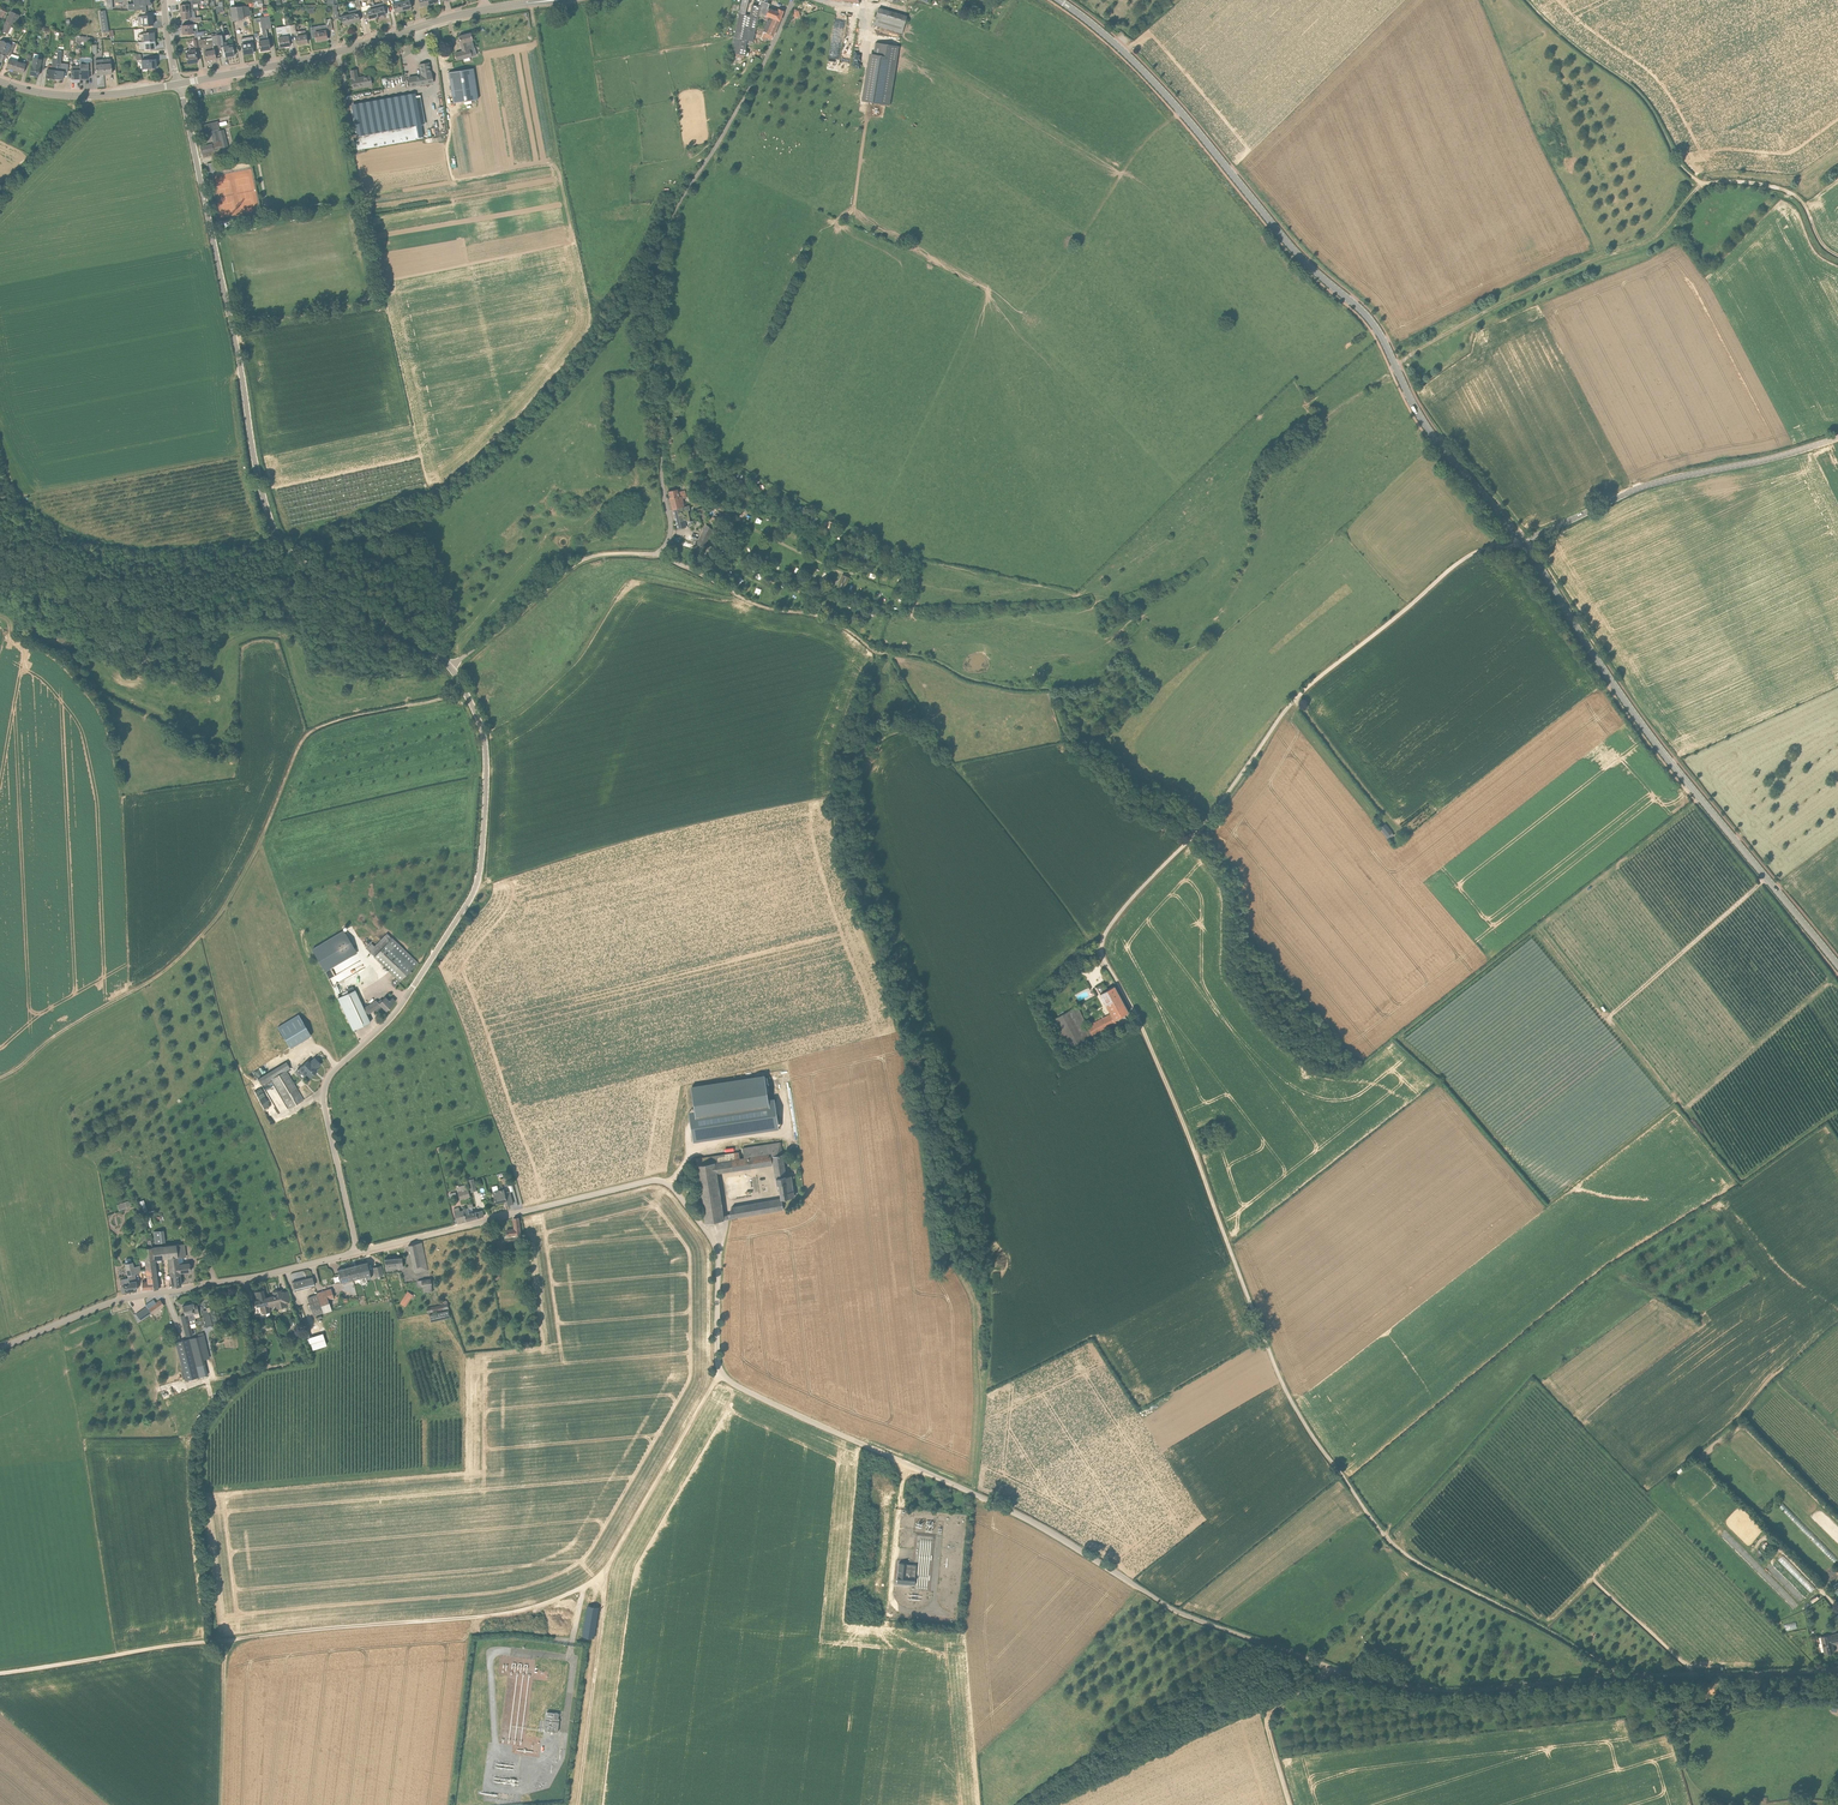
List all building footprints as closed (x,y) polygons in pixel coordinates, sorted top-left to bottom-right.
[(151,5),(151,0),(133,0),(134,4),(134,10),(141,10),(142,12),(146,12),(146,5),(151,5)] [(192,0),(192,4),(180,5),(180,12),(198,10),(198,4),(201,4),(200,0),(193,0),(192,0)] [(362,12),(361,7),(359,0),(355,0),(357,7),(356,7),(356,10),(348,12),(349,14),(351,23),(359,21),(357,13),(362,12)] [(402,11),(403,11),(400,0),(395,0),(392,1),(392,3),(392,4),(394,13),(402,11)] [(409,0),(407,0),(405,1),(405,0),(400,0),(403,11),(411,9),(409,0)] [(749,0),(743,0),(740,12),(731,53),(731,56),(737,57),(737,54),(738,54),(741,39),(740,39),(740,38),(753,40),(760,6),(752,4),(750,15),(745,14),(749,0)] [(767,21),(769,17),(774,19),(778,11),(776,10),(775,11),(769,9),(768,8),(770,4),(765,2),(762,1),(760,4),(761,5),(763,6),(760,13),(766,16),(765,20),(767,21)] [(383,3),(375,5),(377,17),(385,15),(383,3)] [(377,17),(375,5),(370,6),(370,5),(361,7),(362,12),(364,19),(368,18),(369,19),(377,17)] [(244,19),(242,7),(230,7),(233,21),(244,19)] [(902,33),(907,16),(879,8),(874,25),(902,33)] [(778,11),(774,19),(779,21),(783,11),(779,9),(778,11)] [(101,11),(104,32),(109,31),(106,10),(101,11)] [(190,18),(190,15),(199,14),(198,10),(180,12),(181,19),(190,18)] [(10,11),(2,30),(8,33),(12,25),(15,26),(20,15),(10,11)] [(351,23),(349,14),(340,16),(343,25),(351,23)] [(143,26),(153,25),(152,15),(137,17),(138,20),(138,26),(143,25),(143,26)] [(265,50),(270,49),(266,29),(271,28),(269,16),(264,17),(260,18),(263,36),(258,37),(260,51),(261,51),(261,50),(265,50)] [(287,34),(291,33),(290,25),(289,18),(285,18),(286,26),(276,28),(277,38),(278,38),(280,48),(289,46),(287,34)] [(774,19),(769,18),(767,23),(764,32),(767,33),(765,37),(771,40),(773,36),(773,35),(775,31),(779,21),(774,19)] [(195,37),(198,36),(200,36),(207,35),(207,31),(204,32),(204,31),(197,32),(197,28),(192,29),(192,24),(182,25),(182,35),(193,34),(194,34),(195,37)] [(296,32),(295,24),(290,25),(291,33),(295,33),(296,36),(298,44),(307,43),(304,30),(296,32)] [(316,41),(327,40),(325,31),(315,32),(316,41)] [(139,37),(141,37),(141,42),(154,41),(154,36),(153,36),(153,33),(139,34),(139,37)] [(458,63),(464,62),(463,59),(472,56),(470,49),(474,48),(470,33),(458,36),(462,51),(455,53),(458,63)] [(198,36),(198,39),(199,46),(203,46),(206,60),(216,59),(212,45),(218,44),(216,35),(211,36),(212,40),(206,41),(206,39),(201,40),(200,36),(198,36)] [(241,40),(243,54),(253,52),(251,42),(247,42),(246,39),(241,40)] [(11,44),(1,41),(0,42),(0,66),(3,59),(5,60),(7,54),(11,44)] [(141,42),(142,46),(140,46),(140,50),(154,48),(154,45),(155,45),(154,41),(141,42)] [(866,102),(890,105),(899,46),(876,42),(866,102)] [(234,55),(232,44),(222,46),(225,57),(234,55)] [(185,52),(186,53),(187,64),(188,63),(192,62),(193,63),(197,62),(194,48),(189,49),(189,52),(185,52)] [(33,57),(30,75),(38,76),(42,59),(33,57)] [(14,70),(17,61),(9,58),(6,68),(14,70)] [(80,70),(80,78),(84,78),(88,78),(88,76),(92,76),(92,61),(92,58),(80,58),(80,61),(80,66),(80,67),(80,70)] [(95,60),(96,74),(99,74),(104,74),(103,59),(95,60)] [(103,59),(104,74),(109,74),(109,73),(112,73),(111,64),(111,59),(107,59),(103,59)] [(142,60),(142,69),(156,68),(156,59),(142,60)] [(23,73),(26,64),(17,61),(14,70),(23,73),(22,73),(23,73)] [(421,75),(408,78),(411,87),(434,82),(431,73),(430,74),(429,63),(419,64),(421,75)] [(80,78),(80,70),(80,67),(80,66),(72,66),(72,70),(72,78),(76,78),(80,78)] [(55,78),(56,70),(51,69),(47,69),(46,77),(47,77),(51,77),(51,78),(55,78)] [(448,73),(453,103),(478,99),(473,69),(474,69),(473,69),(448,72),(448,73)] [(64,71),(60,70),(56,70),(55,78),(58,79),(58,78),(63,79),(64,71)] [(372,86),(370,76),(357,78),(356,70),(350,71),(352,79),(351,80),(353,90),(372,86)] [(356,134),(350,135),(353,154),(365,152),(364,149),(416,139),(415,138),(423,136),(421,125),(425,124),(420,97),(415,98),(415,93),(351,104),(352,109),(356,134)] [(202,139),(208,137),(207,133),(220,130),(218,121),(199,126),(202,139)] [(212,155),(212,157),(221,154),(220,148),(222,148),(221,148),(228,146),(223,130),(211,133),(214,146),(213,147),(212,144),(200,147),(202,154),(203,157),(212,155)] [(210,172),(212,171),(211,170),(217,169),(215,162),(210,163),(211,167),(209,167),(210,172)] [(702,492),(715,475),(712,473),(699,489),(702,492)] [(723,484),(722,484),(718,480),(714,484),(721,490),(723,487),(722,486),(723,484)] [(684,507),(684,506),(682,498),(687,497),(685,490),(678,492),(677,489),(669,491),(673,510),(684,507)] [(673,510),(675,516),(678,528),(686,526),(687,525),(688,527),(692,525),(690,521),(688,510),(690,510),(689,505),(687,506),(684,506),(684,507),(673,510)] [(707,525),(702,533),(708,537),(712,530),(707,525)] [(697,543),(695,547),(698,548),(697,552),(699,553),(701,549),(702,550),(703,547),(708,537),(702,533),(697,543)] [(843,577),(839,588),(843,590),(848,579),(843,577)] [(1380,828),(1387,837),(1392,833),(1385,824),(1380,828)] [(312,951),(326,972),(358,952),(345,930),(312,951)] [(391,938),(387,933),(369,951),(374,956),(396,978),(391,983),(395,986),(400,981),(417,962),(413,958),(391,938)] [(1111,1014),(1088,1026),(1093,1036),(1116,1023),(1114,1020),(1128,1012),(1114,986),(1107,990),(1103,983),(1096,987),(1111,1014)] [(395,1001),(391,997),(389,1000),(385,996),(382,1000),(381,999),(378,1002),(376,1000),(363,1008),(355,990),(337,998),(353,1030),(370,1022),(366,1014),(367,1014),(374,1010),(373,1010),(381,1006),(386,1011),(395,1001)] [(1069,1048),(1093,1036),(1088,1026),(1086,1027),(1077,1006),(1053,1019),(1051,1020),(1067,1049),(1069,1048)] [(290,1048),(311,1035),(298,1015),(278,1027),(290,1048)] [(321,1064),(315,1057),(309,1062),(308,1060),(299,1069),(295,1072),(301,1078),(305,1075),(307,1074),(310,1077),(317,1071),(316,1069),(321,1064)] [(303,1100),(286,1071),(290,1068),(286,1062),(258,1078),(262,1085),(272,1079),(289,1108),(303,1100)] [(263,1066),(254,1071),(257,1076),(266,1071),(263,1066)] [(695,1111),(688,1112),(693,1143),(780,1129),(775,1099),(769,1100),(765,1076),(692,1087),(695,1111)] [(263,1105),(269,1102),(263,1088),(256,1091),(263,1105)] [(740,1158),(739,1152),(696,1159),(697,1166),(705,1222),(728,1218),(783,1209),(781,1199),(794,1197),(791,1176),(786,1176),(780,1142),(742,1148),(743,1152),(744,1157),(740,1158)] [(460,1199),(470,1196),(468,1189),(458,1192),(460,1199)] [(505,1192),(504,1189),(493,1192),(496,1203),(507,1200),(508,1205),(506,1205),(513,1204),(510,1191),(505,1192)] [(139,1201),(144,1212),(148,1210),(144,1199),(139,1201)] [(119,1211),(127,1208),(126,1206),(131,1204),(130,1201),(117,1205),(119,1211)] [(464,1211),(466,1221),(475,1219),(473,1212),(472,1207),(468,1208),(463,1210),(464,1211)] [(454,1209),(458,1223),(466,1221),(464,1211),(460,1212),(459,1208),(454,1209)] [(475,1219),(484,1216),(482,1210),(473,1212),(475,1219)] [(507,1236),(521,1234),(519,1218),(513,1218),(515,1229),(506,1230),(507,1236)] [(156,1243),(165,1242),(164,1230),(154,1231),(156,1243)] [(149,1248),(152,1247),(148,1233),(141,1235),(143,1242),(147,1241),(149,1248)] [(495,1240),(497,1253),(504,1252),(503,1239),(495,1240)] [(416,1273),(427,1270),(421,1242),(408,1245),(414,1272),(416,1273)] [(176,1244),(161,1246),(162,1258),(168,1258),(178,1256),(176,1245),(176,1244)] [(168,1258),(170,1271),(176,1270),(177,1274),(180,1274),(179,1272),(190,1271),(189,1263),(184,1264),(183,1257),(185,1257),(184,1244),(176,1245),(178,1256),(168,1258)] [(145,1260),(154,1259),(155,1259),(162,1258),(161,1246),(152,1247),(149,1248),(144,1248),(144,1249),(138,1249),(139,1260),(145,1260)] [(120,1280),(122,1292),(130,1290),(137,1290),(136,1281),(135,1281),(134,1274),(139,1272),(139,1266),(133,1266),(132,1262),(131,1260),(130,1259),(129,1258),(127,1259),(125,1259),(125,1261),(126,1263),(125,1263),(129,1278),(120,1280)] [(392,1269),(392,1268),(402,1267),(402,1258),(384,1259),(386,1270),(392,1269)] [(145,1260),(148,1282),(153,1281),(153,1289),(158,1288),(157,1281),(155,1259),(154,1259),(145,1260)] [(367,1262),(357,1264),(360,1277),(365,1276),(366,1279),(371,1278),(367,1262)] [(360,1277),(357,1264),(337,1270),(341,1282),(360,1277)] [(376,1277),(383,1275),(381,1266),(373,1268),(376,1277)] [(177,1274),(176,1270),(170,1271),(172,1286),(181,1285),(180,1274),(177,1274)] [(314,1286),(314,1283),(312,1277),(292,1282),(294,1291),(314,1286)] [(432,1291),(430,1279),(418,1281),(419,1288),(422,1287),(423,1293),(432,1291)] [(148,1282),(143,1282),(142,1282),(141,1290),(153,1289),(153,1281),(148,1282)] [(265,1298),(263,1290),(255,1292),(256,1300),(252,1301),(254,1307),(261,1305),(263,1314),(270,1312),(269,1307),(271,1306),(269,1297),(265,1298)] [(280,1293),(280,1290),(273,1292),(274,1296),(269,1297),(271,1306),(276,1305),(277,1309),(286,1307),(285,1303),(289,1302),(287,1291),(283,1292),(280,1293)] [(334,1297),(333,1293),(327,1295),(325,1291),(317,1294),(323,1313),(332,1310),(328,1299),(334,1297)] [(413,1300),(415,1296),(412,1295),(408,1291),(400,1304),(405,1307),(410,1298),(413,1300)] [(145,1305),(146,1307),(148,1308),(156,1303),(154,1299),(146,1305),(145,1305)] [(446,1300),(443,1301),(444,1305),(427,1308),(428,1313),(448,1308),(446,1300)] [(194,1305),(194,1303),(182,1306),(184,1315),(180,1316),(183,1325),(186,1337),(192,1335),(190,1324),(189,1321),(195,1319),(194,1314),(199,1313),(197,1305),(194,1305)] [(140,1320),(151,1313),(148,1308),(146,1307),(136,1314),(140,1320)] [(212,1325),(212,1324),(209,1312),(210,1311),(209,1307),(206,1308),(207,1311),(202,1313),(206,1327),(212,1325)] [(430,1315),(432,1322),(450,1317),(448,1310),(430,1315)] [(323,1332),(309,1336),(311,1343),(310,1343),(312,1349),(327,1344),(323,1332)] [(180,1341),(179,1335),(174,1336),(175,1343),(176,1343),(185,1381),(207,1375),(206,1375),(196,1337),(180,1341)] [(1162,1445),(1165,1449),(1192,1432),(1190,1428),(1162,1445)] [(1793,1565),(1783,1555),(1779,1559),(1788,1569),(1793,1565)] [(897,1583),(915,1585),(916,1577),(915,1577),(916,1565),(907,1564),(907,1563),(899,1563),(897,1583)] [(1803,1576),(1802,1578),(1806,1581),(1803,1584),(1812,1591),(1816,1585),(1803,1576)] [(1786,1630),(1798,1628),(1796,1621),(1785,1623),(1786,1630)] [(1834,1652),(1833,1645),(1837,1643),(1837,1633),(1821,1637),(1824,1654),(1834,1652)] [(547,1711),(545,1730),(558,1732),(559,1718),(558,1718),(559,1713),(547,1711)]
